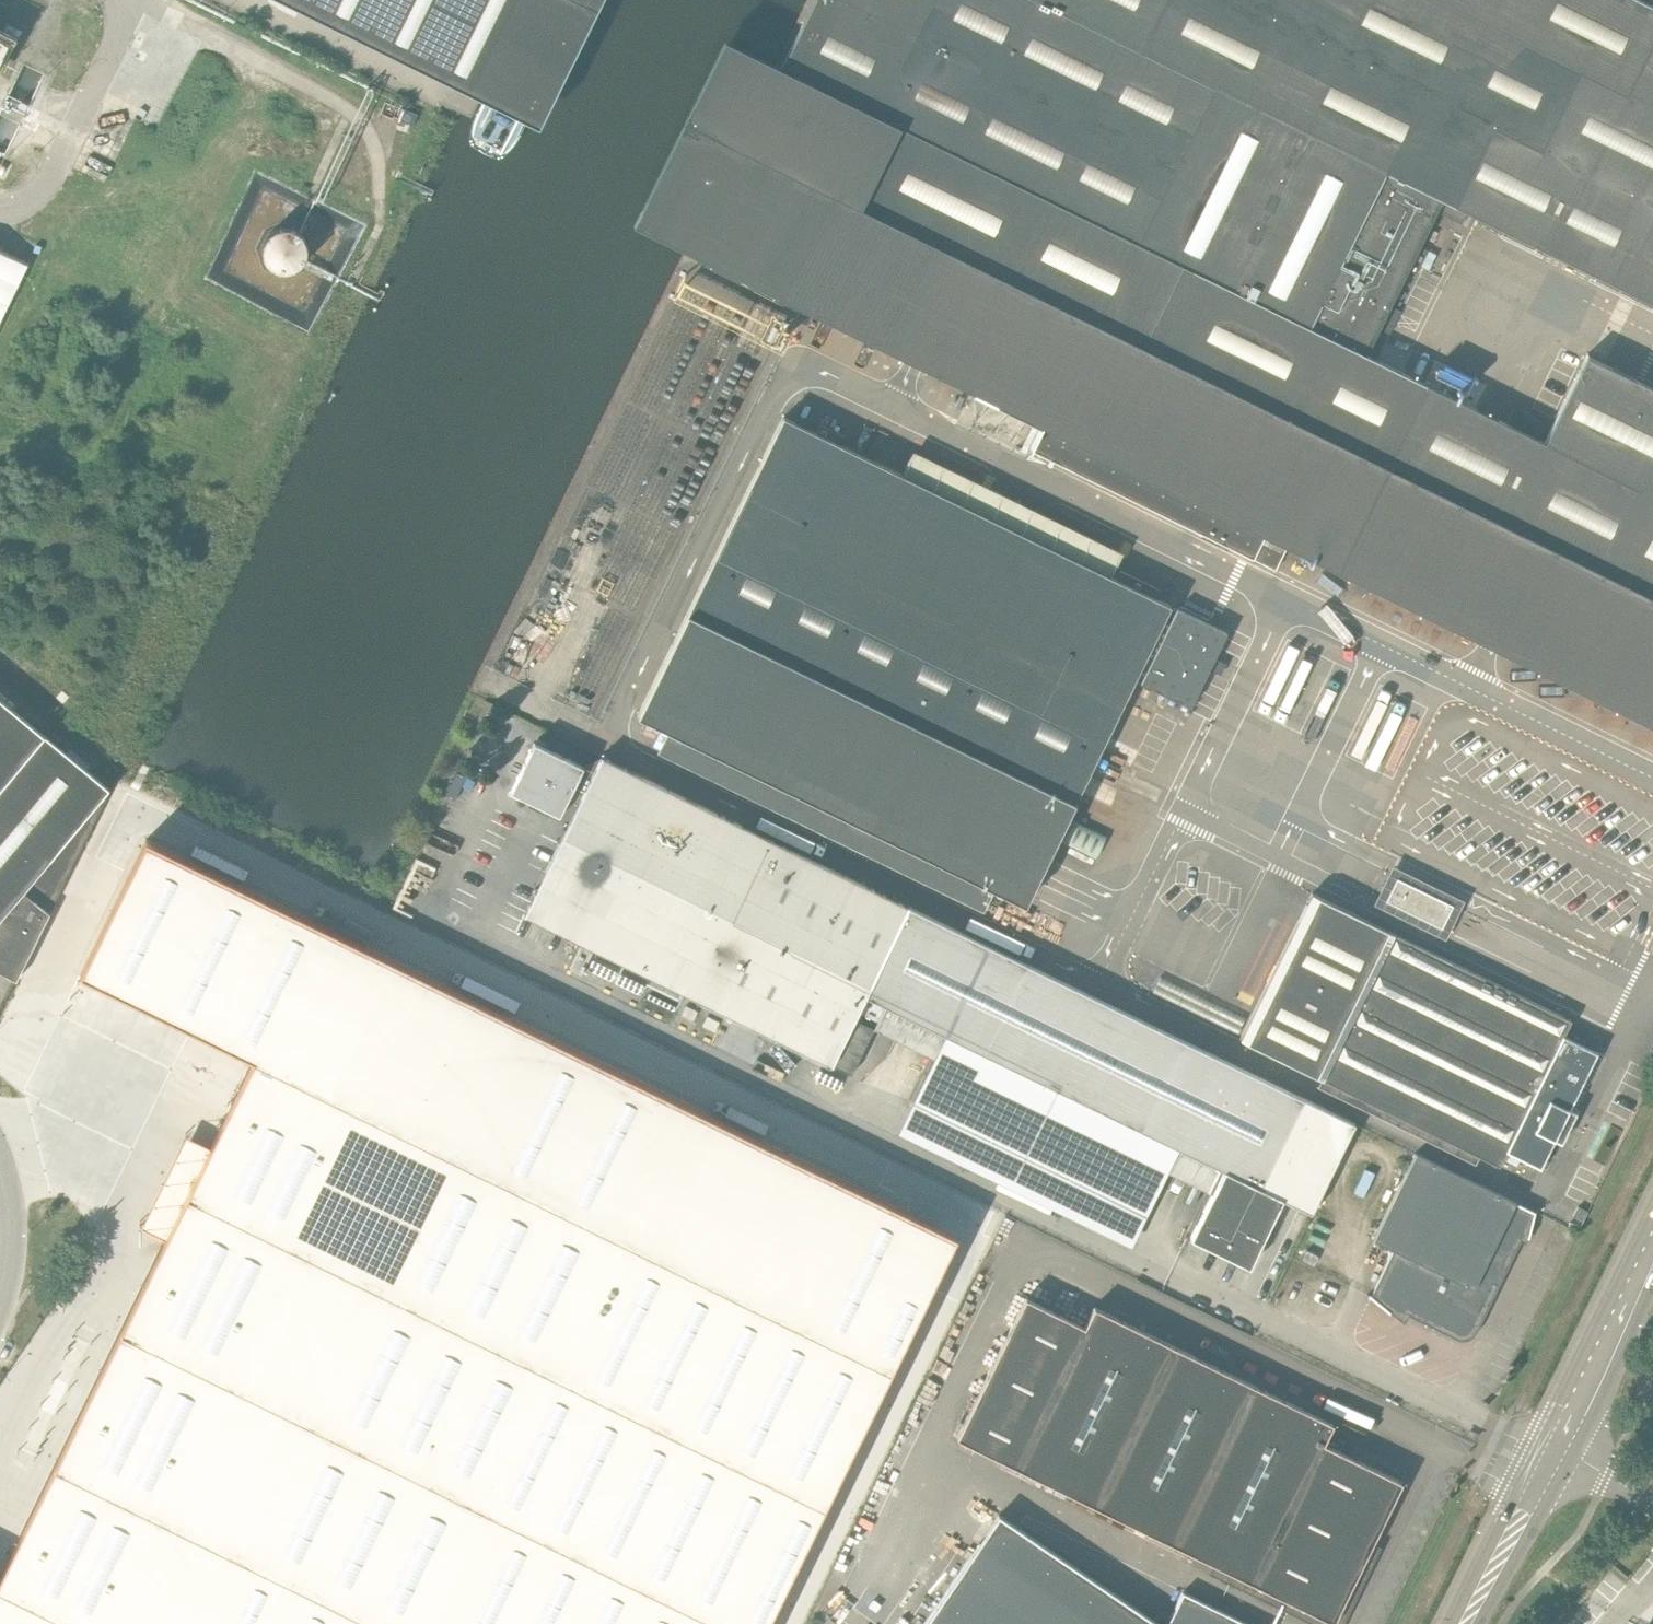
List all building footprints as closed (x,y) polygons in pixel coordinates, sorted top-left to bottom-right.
[(452,80),(492,0),(288,0),(452,80)] [(689,254),(1263,535),(1258,544),(1282,556),(1286,546),(1652,726),(1652,390),(1583,356),(1540,444),(1534,441),(1510,430),(1360,357),(1373,330),(1384,336),(1395,313),(1384,307),(1402,271),(1410,276),(1422,251),(1414,247),(1431,212),(1456,225),(1462,213),(1652,306),(1652,7),(1638,0),(814,0),(689,254)] [(308,256),(308,252),(307,246),(304,241),(301,238),(294,232),(292,232),(289,231),(283,230),(281,230),(275,232),(269,235),(264,239),(260,247),(259,252),(259,259),(261,264),(263,269),(266,273),(274,278),(275,278),(279,279),(284,280),(286,280),(292,278),(298,275),(303,271),(305,267),(307,262),(308,256)] [(31,254),(0,241),(0,325),(31,254)] [(1562,347),(1535,404),(1549,411),(1577,354),(1562,347)] [(1470,403),(1477,388),(1406,354),(1399,368),(1470,403)] [(1140,684),(1189,708),(1226,634),(1176,610),(1165,631),(1158,627),(1169,606),(1155,599),(1159,591),(1119,571),(1115,580),(839,446),(844,437),(820,426),(815,434),(782,418),(636,717),(1023,905),(1154,637),(1161,640),(1140,684)] [(15,981),(109,791),(44,735),(0,698),(0,973),(15,981)] [(890,1028),(897,1012),(1224,1171),(1191,1240),(1241,1263),(1246,1253),(1255,1257),(1283,1199),(1310,1212),(1354,1124),(903,904),(599,758),(583,791),(572,786),(582,766),(533,743),(509,791),(559,816),(569,796),(580,801),(525,916),(830,1065),(856,1012),(890,1028)] [(912,1209),(147,836),(81,970),(152,1005),(95,1123),(184,1166),(160,1214),(173,1221),(45,1484),(0,1462),(0,1463),(0,1623),(766,1623),(893,1362),(848,1340),(912,1209)] [(1396,878),(1385,900),(1441,927),(1451,905),(1396,878)] [(1240,1039),(1491,1163),(1499,1167),(1506,1151),(1539,1168),(1596,1053),(1563,1037),(1570,1021),(1311,894),(1240,1039)] [(1372,1240),(1393,1250),(1463,1285),(1506,1198),(1415,1154),(1372,1240)] [(1535,1213),(1506,1198),(1463,1285),(1393,1250),(1369,1298),(1388,1313),(1391,1307),(1456,1339),(1459,1340),(1462,1341),(1465,1340),(1467,1340),(1470,1339),(1472,1337),(1474,1335),(1476,1333),(1518,1248),(1523,1250),(1535,1213)] [(1587,1212),(1577,1207),(1573,1217),(1582,1222),(1587,1212)] [(1580,1228),(1570,1223),(1568,1227),(1578,1231),(1580,1228)] [(55,1302),(63,1308),(70,1299),(61,1293),(59,1296),(56,1301),(55,1302)] [(1357,1585),(1352,1583),(1402,1482),(1323,1444),(1333,1424),(1094,1308),(1084,1327),(1025,1298),(956,1439),(1332,1623),(1342,1602),(1348,1604),(1357,1585)] [(999,1515),(925,1623),(1159,1623),(999,1515)] [(1183,1592),(1167,1623),(1248,1623),(1183,1592)]
